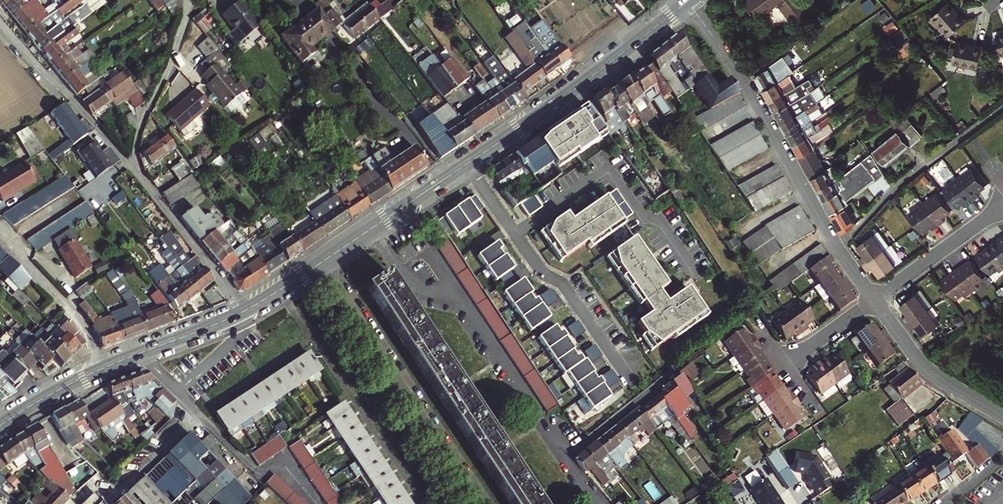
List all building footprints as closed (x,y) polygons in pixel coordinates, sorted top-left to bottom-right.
[(4,8),(11,17),(32,0),(13,0),(4,8)] [(11,17),(26,34),(59,9),(54,2),(43,10),(35,0),(32,0),(11,17)] [(26,34),(34,44),(65,20),(62,16),(85,0),(71,0),(59,9),(26,34)] [(65,20),(34,44),(40,52),(71,27),(105,3),(103,0),(91,0),(84,6),(65,20)] [(164,6),(172,16),(181,9),(181,2),(179,0),(172,0),(166,4),(165,5),(164,6)] [(236,46),(260,26),(239,0),(237,0),(225,9),(227,11),(222,15),(234,29),(227,35),(236,46)] [(331,9),(324,0),(320,0),(315,4),(318,10),(322,15),(331,9)] [(760,24),(782,8),(798,29),(814,17),(801,0),(759,0),(748,8),(760,24)] [(966,21),(949,2),(933,16),(950,35),(966,21)] [(342,24),(353,39),(379,19),(369,6),(366,3),(344,21),(342,18),(339,20),(342,24)] [(205,9),(192,20),(204,34),(210,29),(207,24),(213,19),(211,16),(205,9)] [(322,15),(333,30),(342,24),(339,20),(331,9),(322,15)] [(318,10),(282,38),(301,64),(313,55),(309,49),(333,30),(322,15),(318,10)] [(560,67),(570,59),(564,51),(542,22),(535,27),(530,31),(542,47),(548,55),(550,53),(560,67)] [(546,77),(560,67),(550,53),(548,55),(542,47),(530,31),(525,25),(512,35),(521,47),(529,57),(534,65),(535,64),(546,77)] [(76,34),(71,27),(40,52),(52,66),(65,56),(71,51),(65,43),(76,34)] [(668,66),(677,58),(689,50),(678,34),(668,42),(648,57),(653,65),(675,97),(676,99),(707,77),(693,57),(681,65),(690,78),(681,85),(668,66)] [(529,69),(514,80),(523,94),(546,77),(535,64),(534,65),(529,57),(521,47),(512,35),(506,39),(529,69)] [(197,47),(207,59),(217,50),(207,39),(197,47)] [(103,49),(100,52),(104,58),(108,56),(103,49)] [(201,64),(207,72),(203,75),(210,83),(207,86),(213,94),(209,97),(215,104),(219,100),(230,114),(247,100),(242,94),(225,73),(231,67),(224,58),(217,50),(207,59),(201,64)] [(693,57),(689,50),(677,58),(681,65),(693,57)] [(951,72),(977,78),(981,57),(956,52),(951,72)] [(65,56),(52,66),(63,80),(76,70),(65,56)] [(457,99),(451,91),(455,88),(439,67),(430,56),(417,66),(448,105),(457,99)] [(784,56),(756,77),(763,90),(787,75),(794,71),(784,56)] [(77,63),(80,67),(87,61),(84,57),(77,63)] [(439,67),(455,88),(468,78),(452,58),(439,67)] [(499,67),(492,58),(488,61),(495,70),(499,67)] [(98,72),(89,60),(87,61),(80,67),(76,70),(63,80),(76,95),(84,90),(96,81),(105,75),(101,70),(98,72)] [(479,63),(475,66),(483,77),(487,74),(479,63)] [(630,80),(648,106),(654,103),(673,130),(679,125),(664,104),(675,97),(653,65),(640,73),(638,72),(635,74),(635,77),(630,80)] [(466,66),(463,69),(476,86),(487,101),(498,119),(507,113),(487,83),(482,86),(466,66)] [(503,73),(497,77),(516,107),(526,101),(503,73)] [(111,101),(116,107),(127,98),(136,109),(144,103),(131,87),(122,74),(120,75),(102,88),(111,101)] [(787,75),(763,90),(770,101),(790,89),(795,85),(793,81),(791,82),(787,75)] [(497,77),(496,77),(487,83),(507,113),(516,107),(497,77)] [(708,77),(694,87),(710,111),(739,94),(730,80),(716,89),(708,77)] [(237,84),(246,92),(251,86),(242,78),(237,84)] [(776,112),(802,97),(801,95),(807,91),(806,88),(813,84),(810,79),(770,101),(776,112)] [(618,88),(638,118),(649,133),(661,125),(648,106),(630,80),(618,88)] [(96,81),(84,90),(89,97),(82,102),(92,115),(111,101),(102,88),(96,81)] [(631,122),(638,118),(618,88),(606,97),(622,120),(625,124),(630,120),(631,122)] [(195,90),(179,104),(182,107),(168,118),(180,133),(210,108),(195,90)] [(802,97),(776,112),(782,124),(801,113),(826,98),(822,91),(804,102),(802,97)] [(622,120),(606,97),(603,93),(586,106),(602,128),(608,137),(625,124),(622,120)] [(691,121),(699,133),(745,108),(738,96),(725,103),(691,121)] [(801,113),(782,124),(789,135),(817,118),(816,115),(830,106),(826,98),(801,113)] [(462,119),(474,135),(488,126),(476,108),(469,113),(463,104),(461,105),(457,99),(448,105),(457,116),(458,115),(462,120),(462,119)] [(487,101),(476,108),(488,126),(498,119),(487,101)] [(878,128),(887,139),(875,150),(881,157),(887,165),(910,146),(913,144),(921,139),(922,138),(913,126),(925,117),(915,102),(878,128)] [(182,107),(179,104),(165,115),(168,118),(182,107)] [(77,122),(63,105),(49,114),(71,145),(92,130),(84,117),(77,122)] [(586,106),(536,140),(552,163),(557,169),(607,135),(602,128),(586,106)] [(437,111),(429,116),(439,130),(444,134),(454,149),(474,135),(462,119),(462,120),(458,115),(457,116),(446,124),(437,111)] [(439,130),(429,116),(417,125),(424,135),(439,158),(454,149),(444,134),(439,130)] [(817,118),(789,135),(794,145),(811,136),(833,120),(830,117),(820,123),(817,118)] [(801,157),(815,149),(811,142),(836,126),(833,120),(811,136),(794,145),(801,157)] [(709,147),(726,172),(767,149),(752,123),(709,147)] [(43,149),(26,128),(15,135),(29,158),(43,149)] [(148,142),(151,147),(155,152),(153,154),(159,161),(175,148),(163,132),(156,137),(148,142)] [(259,153),(270,144),(260,132),(249,140),(259,153)] [(525,147),(514,155),(523,167),(525,166),(528,171),(529,173),(532,177),(552,163),(536,140),(525,147)] [(54,159),(70,147),(66,141),(50,153),(54,159)] [(79,154),(96,177),(116,163),(106,148),(98,154),(95,150),(98,149),(94,143),(79,154)] [(142,154),(151,167),(159,161),(153,154),(155,152),(151,147),(142,154)] [(413,147),(393,160),(395,162),(396,162),(399,167),(400,166),(409,179),(426,167),(427,166),(413,147)] [(805,164),(813,179),(827,171),(815,149),(801,157),(805,164)] [(44,150),(31,158),(39,171),(53,162),(44,150)] [(878,180),(887,173),(878,158),(874,152),(840,179),(846,190),(850,199),(876,178),(878,180)] [(489,171),(498,184),(521,169),(525,176),(529,173),(528,171),(525,166),(523,167),(514,155),(489,171)] [(184,160),(171,170),(179,181),(192,171),(184,160)] [(393,160),(378,170),(383,178),(382,179),(391,191),(409,179),(400,166),(399,167),(396,162),(395,162),(393,160)] [(0,177),(0,199),(2,202),(35,181),(24,162),(0,177)] [(776,165),(771,169),(778,182),(784,179),(776,165)] [(838,165),(834,167),(838,176),(842,173),(838,165)] [(974,165),(960,175),(975,197),(982,192),(979,188),(987,182),(974,165)] [(813,179),(819,189),(840,178),(838,176),(834,167),(827,171),(813,179)] [(771,169),(765,172),(772,185),(778,182),(771,169)] [(765,172),(759,175),(766,189),(772,185),(765,172)] [(191,175),(163,193),(170,204),(198,187),(191,175)] [(759,175),(753,178),(761,192),(766,189),(759,175)] [(975,197),(960,175),(945,186),(958,204),(966,198),(969,202),(975,197)] [(64,176),(3,216),(13,226),(74,188),(64,176)] [(753,178),(747,182),(755,195),(761,192),(753,178)] [(819,189),(825,201),(846,190),(840,179),(840,178),(819,189)] [(370,205),(391,191),(382,179),(362,192),(370,205)] [(784,179),(778,182),(785,195),(791,192),(784,179)] [(370,205),(362,192),(359,188),(353,193),(355,196),(348,201),(345,197),(346,196),(335,182),(328,188),(335,197),(350,218),(370,205)] [(525,193),(529,198),(533,195),(541,190),(536,182),(529,187),(530,189),(525,193)] [(737,188),(745,200),(755,195),(747,182),(737,188)] [(785,195),(778,182),(772,185),(779,199),(785,195)] [(779,199),(772,185),(766,189),(773,202),(779,199)] [(514,192),(521,203),(529,198),(525,193),(521,187),(514,192)] [(773,202),(766,189),(761,192),(768,205),(773,202)] [(569,213),(542,231),(561,260),(588,242),(589,245),(625,222),(635,215),(619,190),(574,220),(569,213)] [(846,190),(825,201),(832,214),(850,204),(848,200),(850,199),(846,190)] [(952,208),(939,190),(925,201),(940,223),(947,218),(944,214),(952,208)] [(768,205),(761,192),(755,195),(762,208),(768,205)] [(521,203),(519,204),(528,217),(541,208),(533,195),(529,198),(521,203)] [(762,208),(755,195),(745,200),(754,213),(762,208)] [(327,234),(350,218),(335,197),(311,213),(317,220),(327,234)] [(475,198),(437,224),(440,228),(447,238),(453,234),(456,239),(481,223),(477,216),(484,211),(475,198)] [(509,198),(508,199),(514,208),(518,205),(514,199),(509,198)] [(27,240),(37,251),(53,240),(70,229),(94,213),(85,201),(27,240)] [(854,201),(850,204),(832,214),(836,221),(843,234),(855,225),(862,219),(863,217),(854,201)] [(925,201),(910,211),(923,229),(929,224),(932,229),(940,223),(925,201)] [(799,207),(793,210),(800,223),(806,220),(799,207)] [(206,217),(203,219),(195,208),(180,218),(201,243),(220,227),(223,225),(217,217),(206,217)] [(301,252),(291,238),(285,242),(276,229),(267,219),(266,220),(257,209),(251,215),(266,232),(268,235),(277,247),(287,261),(301,252)] [(793,210),(787,214),(795,227),(799,224),(800,223),(793,210)] [(787,214),(782,217),(789,230),(793,227),(795,227),(787,214)] [(782,217),(776,220),(783,233),(787,231),(789,230),(782,217)] [(313,223),(302,231),(311,245),(317,241),(327,234),(317,220),(313,223)] [(434,220),(430,223),(428,224),(433,233),(440,228),(434,220)] [(776,220),(771,223),(779,236),(780,235),(783,233),(776,220)] [(800,223),(799,224),(806,237),(813,233),(806,220),(800,223)] [(589,245),(592,248),(627,225),(625,222),(589,245)] [(765,228),(773,239),(779,236),(771,223),(764,227),(765,228)] [(806,237),(799,224),(795,227),(793,227),(801,240),(806,237)] [(228,238),(220,227),(201,243),(219,265),(241,246),(246,242),(237,231),(228,238)] [(801,240),(793,227),(789,230),(787,231),(794,243),(801,240)] [(758,266),(780,250),(773,239),(765,228),(742,243),(758,266)] [(70,229),(53,240),(59,251),(74,241),(76,240),(70,229)] [(879,229),(857,244),(864,254),(859,258),(863,264),(890,244),(879,229)] [(168,250),(200,291),(213,281),(202,267),(196,255),(190,260),(168,231),(159,238),(168,250)] [(302,231),(291,238),(301,252),(311,245),(302,231)] [(542,231),(538,233),(558,262),(561,260),(542,231)] [(794,243),(787,231),(783,233),(780,235),(788,247),(794,243)] [(254,253),(259,259),(269,273),(287,261),(277,247),(268,235),(261,240),(265,245),(254,253)] [(788,247),(780,235),(779,236),(773,239),(780,250),(781,251),(788,247)] [(480,244),(485,251),(495,244),(491,237),(480,244)] [(994,244),(1002,257),(1002,237),(994,244)] [(502,321),(448,239),(447,239),(441,244),(437,246),(502,345),(548,413),(559,406),(502,321)] [(636,239),(611,255),(643,304),(651,315),(637,324),(644,335),(653,349),(672,337),(705,316),(688,290),(667,305),(659,293),(668,288),(636,239)] [(59,251),(76,278),(92,268),(74,241),(59,251)] [(242,291),(269,273),(259,259),(254,253),(252,250),(247,244),(246,242),(241,246),(245,251),(233,260),(236,263),(228,270),(234,278),(233,283),(239,290),(242,291)] [(478,256),(495,282),(510,272),(513,270),(504,257),(500,251),(503,249),(499,242),(495,244),(485,251),(478,256)] [(821,244),(791,266),(797,274),(827,254),(821,244)] [(890,244),(863,264),(868,270),(874,267),(881,276),(903,261),(891,244),(890,244)] [(994,244),(979,254),(991,272),(999,267),(1001,271),(1002,270),(1002,257),(994,244)] [(245,251),(241,246),(219,265),(225,272),(228,270),(236,263),(233,260),(245,251)] [(18,289),(19,290),(31,278),(0,248),(0,271),(18,289)] [(177,289),(187,301),(200,291),(168,250),(162,255),(172,268),(174,266),(177,270),(175,271),(168,277),(177,289)] [(788,285),(807,271),(829,255),(827,254),(797,274),(774,290),(777,293),(788,285)] [(640,306),(643,304),(611,255),(608,258),(640,306)] [(829,255),(807,271),(817,286),(834,274),(828,266),(834,262),(829,255)] [(506,256),(504,257),(513,270),(515,269),(506,256)] [(977,282),(984,277),(972,259),(958,269),(973,290),(980,286),(977,282)] [(148,273),(177,309),(187,301),(177,289),(168,277),(165,273),(159,265),(148,273)] [(172,268),(165,273),(168,277),(175,271),(177,270),(174,266),(172,268)] [(769,282),(774,290),(797,274),(791,266),(769,282)] [(973,290),(958,269),(943,279),(956,297),(964,291),(967,295),(973,290)] [(501,278),(508,290),(518,283),(510,272),(501,278)] [(509,503),(541,503),(537,498),(510,458),(467,392),(419,321),(388,274),(366,288),(390,324),(437,396),(509,503)] [(834,274),(817,286),(827,299),(849,283),(845,277),(839,281),(834,274)] [(525,289),(520,282),(503,293),(529,333),(546,321),(538,308),(539,307),(535,301),(532,303),(528,297),(531,295),(527,288),(525,289)] [(849,283),(827,299),(837,314),(854,301),(848,294),(854,289),(849,283)] [(88,284),(77,291),(82,299),(94,292),(93,291),(88,284)] [(551,288),(541,295),(548,306),(559,300),(551,288)] [(18,289),(13,295),(24,306),(30,301),(19,290),(18,289)] [(160,309),(142,316),(148,331),(151,330),(174,321),(167,302),(158,291),(151,297),(160,309)] [(928,308),(916,292),(901,303),(908,313),(903,317),(907,323),(928,308)] [(108,312),(111,319),(114,327),(116,326),(122,340),(148,331),(142,316),(135,298),(133,299),(128,301),(129,304),(111,311),(110,308),(107,309),(108,312)] [(95,327),(92,328),(96,332),(102,348),(122,340),(116,326),(114,327),(111,319),(102,322),(100,318),(98,319),(84,301),(79,306),(95,327)] [(804,326),(813,320),(808,313),(800,301),(785,312),(801,334),(807,329),(804,326)] [(546,321),(548,320),(539,307),(538,308),(546,321)] [(928,308),(907,323),(912,330),(917,326),(924,336),(940,325),(928,308)] [(801,334),(785,312),(770,323),(783,341),(791,335),(793,339),(801,334)] [(672,337),(674,341),(707,319),(705,316),(672,337)] [(71,319),(59,330),(76,347),(85,343),(81,333),(71,319)] [(567,327),(574,338),(584,332),(577,321),(567,327)] [(70,357),(76,347),(59,330),(53,324),(44,332),(70,357)] [(871,324),(855,335),(866,352),(888,336),(884,330),(878,334),(871,324)] [(566,373),(591,411),(608,399),(604,392),(605,391),(602,386),(603,385),(599,379),(596,381),(592,375),(579,356),(576,357),(572,351),(564,339),(566,338),(567,337),(563,331),(560,333),(554,325),(537,337),(563,375),(566,373)] [(32,337),(23,328),(12,339),(36,362),(42,368),(53,358),(32,337)] [(70,357),(44,332),(41,329),(32,337),(53,358),(61,366),(70,357)] [(726,344),(735,358),(758,342),(754,336),(750,339),(744,331),(726,344)] [(12,339),(5,332),(0,336),(0,348),(6,354),(25,373),(36,362),(12,339)] [(653,349),(644,335),(640,337),(650,352),(653,349)] [(888,336),(866,352),(878,368),(895,357),(888,347),(893,343),(888,336)] [(574,350),(566,338),(564,339),(572,351),(574,350)] [(738,376),(745,372),(763,359),(758,351),(762,348),(758,342),(735,358),(729,362),(738,376)] [(585,351),(592,362),(602,355),(595,344),(585,351)] [(0,359),(0,375),(11,386),(25,373),(6,354),(0,359)] [(581,354),(579,356),(592,375),(594,373),(581,354)] [(309,355),(298,362),(308,378),(319,370),(309,355)] [(820,363),(836,385),(841,392),(855,381),(837,357),(830,363),(827,359),(820,363)] [(763,359),(745,372),(751,380),(747,383),(751,389),(774,374),(763,359)] [(298,362),(286,370),(296,386),(308,378),(298,362)] [(896,404),(921,384),(903,362),(895,369),(901,376),(885,390),(896,404),(890,409),(882,416),(895,431),(909,419),(896,404)] [(821,396),(836,385),(820,363),(814,368),(817,372),(808,378),(821,396)] [(691,364),(679,372),(686,382),(697,374),(691,364)] [(286,370),(275,377),(286,393),(296,386),(286,370)] [(600,377),(607,388),(618,381),(610,370),(600,377)] [(129,377),(137,400),(151,396),(155,400),(151,403),(164,416),(176,403),(157,386),(145,371),(129,377)] [(774,374),(751,389),(756,396),(760,393),(765,401),(784,388),(774,374)] [(0,375),(0,400),(1,401),(16,391),(11,386),(0,375)] [(137,400),(129,377),(118,381),(125,402),(127,404),(130,402),(135,410),(140,417),(145,413),(137,400)] [(275,377),(263,385),(273,401),(286,393),(275,377)] [(117,404),(125,402),(118,381),(111,384),(107,386),(111,397),(113,397),(115,400),(117,404)] [(663,392),(672,403),(666,408),(690,439),(695,436),(678,411),(686,405),(671,383),(662,390),(663,392)] [(263,385),(251,393),(262,409),(273,401),(263,385)] [(784,388),(765,401),(759,405),(769,420),(775,416),(797,400),(793,394),(789,396),(784,388)] [(885,390),(879,395),(890,409),(896,404),(885,390)] [(641,410),(649,421),(666,408),(672,403),(663,392),(641,410)] [(251,393),(240,400),(251,416),(262,409),(251,393)] [(117,404),(115,400),(91,416),(100,429),(112,421),(123,413),(117,404)] [(240,400),(229,408),(239,424),(251,416),(240,400)] [(797,400),(775,416),(786,432),(805,420),(798,409),(802,406),(797,400)] [(89,417),(79,401),(64,410),(74,427),(89,417)] [(350,417),(342,405),(327,415),(335,427),(350,417)] [(239,424),(229,408),(217,416),(227,432),(239,424)] [(618,425),(628,438),(642,427),(646,424),(649,428),(652,432),(656,430),(654,427),(649,421),(641,410),(639,408),(618,425)] [(58,413),(52,417),(69,445),(76,441),(82,449),(80,451),(107,483),(116,474),(116,473),(81,439),(74,427),(64,410),(58,413)] [(123,413),(127,418),(131,424),(135,421),(127,410),(123,413)] [(930,416),(923,420),(928,428),(935,423),(930,416)] [(350,417),(335,427),(342,438),(357,428),(355,424),(350,417)] [(131,424),(127,418),(120,422),(127,432),(118,440),(128,452),(143,440),(140,436),(131,424)] [(24,432),(46,467),(39,472),(43,476),(50,484),(51,482),(58,489),(70,500),(72,498),(74,488),(37,425),(24,432)] [(618,425),(597,442),(607,455),(628,438),(618,425)] [(946,455),(948,459),(952,464),(961,458),(959,454),(964,451),(951,432),(949,433),(945,425),(932,434),(946,455)] [(357,428),(342,438),(350,450),(365,439),(357,428)] [(12,440),(25,455),(32,463),(39,472),(46,467),(24,432),(13,439),(12,440)] [(250,499),(189,434),(166,454),(163,457),(154,465),(144,474),(120,497),(112,503),(245,503),(250,499)] [(251,455),(258,466),(287,447),(279,436),(269,443),(257,451),(251,455)] [(365,439),(350,450),(357,461),(373,451),(365,439)] [(25,455),(12,440),(0,448),(0,473),(25,455)] [(327,503),(343,503),(335,493),(332,489),(327,481),(320,470),(312,458),(305,447),(300,441),(289,448),(327,503)] [(597,442),(585,452),(609,482),(613,479),(604,467),(611,461),(607,455),(597,442)] [(996,452),(986,442),(976,450),(986,460),(996,452)] [(254,446),(248,450),(251,455),(257,451),(254,446)] [(373,451),(357,461),(365,473),(381,463),(373,451)] [(624,460),(626,462),(633,458),(628,451),(624,454),(627,458),(624,460)] [(766,457),(788,490),(797,484),(775,451),(766,457)] [(609,482),(585,452),(574,460),(584,473),(589,469),(604,486),(609,482)] [(799,454),(795,472),(804,474),(807,479),(804,481),(810,490),(813,488),(818,496),(831,487),(826,480),(829,478),(816,457),(799,454)] [(935,485),(956,471),(952,464),(948,459),(942,463),(937,455),(923,465),(926,470),(935,485)] [(39,472),(32,463),(26,467),(29,471),(27,473),(36,484),(43,476),(39,472)] [(381,463),(365,473),(372,484),(388,474),(381,463)] [(926,470),(911,479),(920,495),(935,485),(926,470)] [(744,478),(750,489),(749,490),(758,503),(781,503),(765,479),(761,482),(754,471),(744,478)] [(388,474),(372,484),(380,496),(396,486),(388,474)] [(893,484),(897,489),(906,503),(920,495),(911,479),(908,474),(893,484)] [(265,485),(285,503),(304,503),(274,475),(265,485)] [(737,481),(726,488),(733,499),(744,491),(737,481)] [(380,496),(385,503),(393,503),(403,497),(396,486),(380,496)] [(34,498),(40,503),(68,503),(70,501),(70,500),(58,489),(47,500),(40,493),(34,498)] [(874,503),(906,503),(897,489),(874,503)] [(95,493),(83,503),(105,503),(95,493)]
